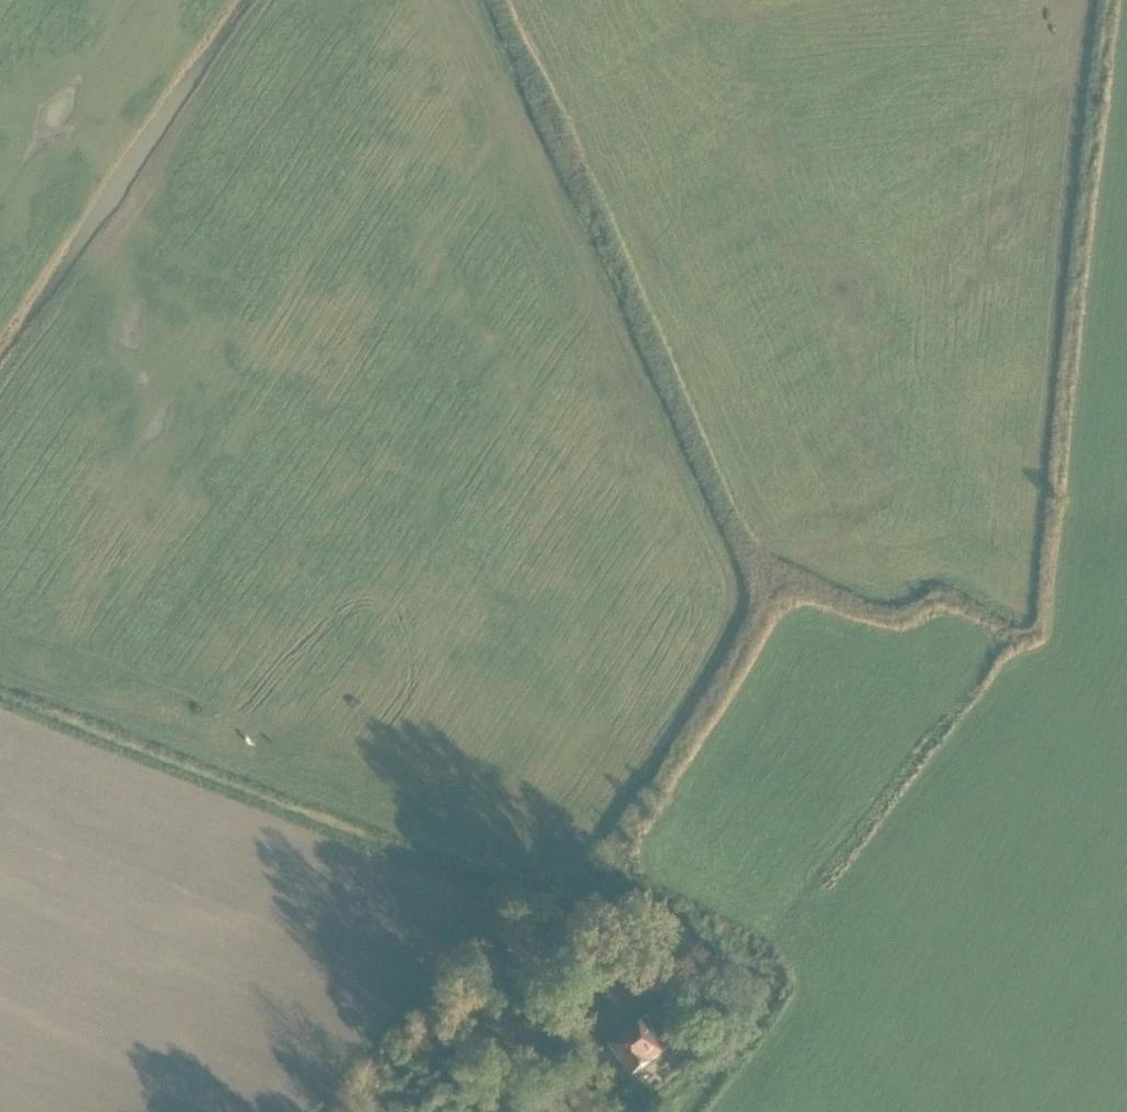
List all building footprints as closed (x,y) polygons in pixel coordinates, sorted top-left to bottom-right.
[(660,1054),(675,1043),(652,1014),(638,1025),(638,1024),(608,1047),(631,1077),(661,1054),(660,1054)]
